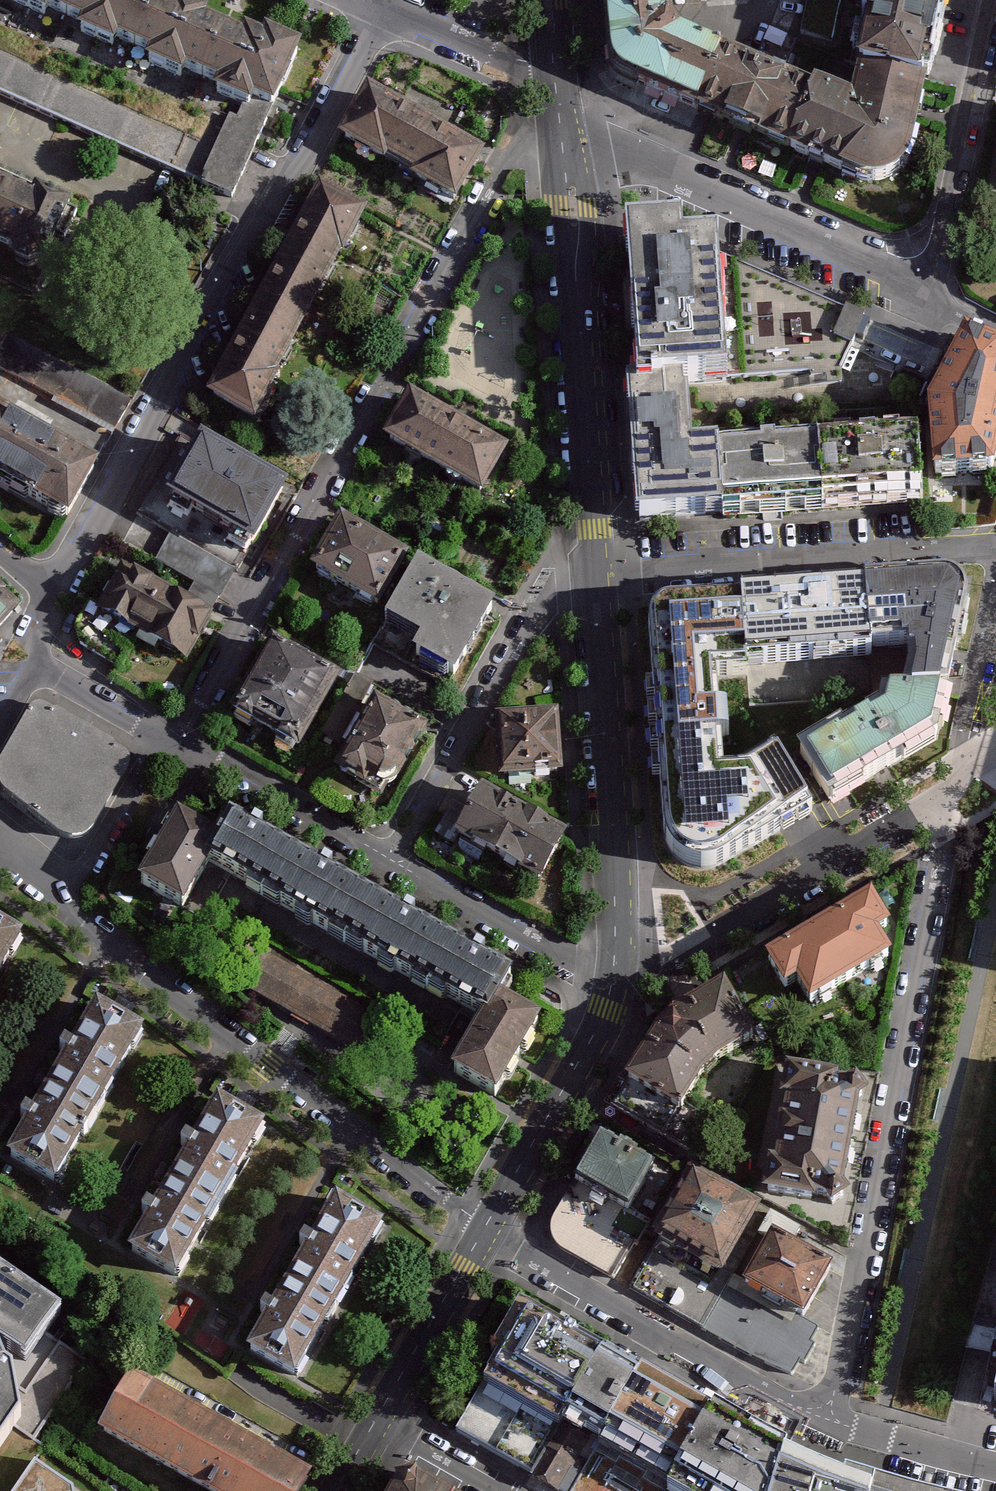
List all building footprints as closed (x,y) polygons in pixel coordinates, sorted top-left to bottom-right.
[(46,12),(49,5),(66,12),(71,0),(18,0),(46,12)] [(66,12),(81,18),(77,27),(115,44),(119,36),(136,44),(154,0),(71,0),(66,12)] [(136,44),(151,50),(147,58),(184,75),(188,67),(205,75),(228,20),(211,13),(213,8),(196,0),(154,0),(136,44)] [(680,41),(675,34),(672,0),(607,0),(611,65),(612,75),(615,84),(680,41)] [(843,74),(915,89),(934,0),(859,0),(843,74)] [(246,28),(228,20),(205,75),(220,81),(216,89),(236,98),(255,106),(258,98),(273,104),(296,42),(270,26),(267,31),(248,23),(246,28)] [(628,96),(688,121),(715,60),(684,48),(680,41),(615,84),(620,90),(628,96)] [(780,161),(808,97),(724,64),(715,60),(688,121),(698,126),(780,161)] [(893,175),(900,163),(915,89),(843,74),(836,108),(880,186),(893,175)] [(484,144),(373,84),(343,138),(381,159),(385,151),(420,170),(415,180),(453,200),(484,144)] [(880,186),(836,108),(808,97),(780,161),(836,186),(850,191),(866,191),(880,186)] [(234,193),(273,104),(258,98),(255,106),(236,98),(200,177),(234,193)] [(365,207),(318,182),(298,220),(268,275),(229,347),(208,386),(255,411),(365,207)] [(19,256),(12,271),(36,281),(68,208),(35,193),(32,201),(0,187),(0,248),(19,256)] [(719,253),(683,255),(682,233),(627,236),(637,384),(629,385),(637,519),(724,514),(719,454),(692,456),(687,381),(725,378),(719,253)] [(865,317),(719,253),(725,378),(810,372),(810,384),(842,381),(841,368),(851,347),(865,317)] [(128,397),(0,329),(0,363),(115,423),(128,397)] [(964,340),(939,390),(933,402),(930,409),(934,477),(991,474),(995,448),(995,356),(964,340)] [(507,442),(416,390),(389,438),(480,489),(507,442)] [(66,518),(97,462),(0,409),(0,482),(66,518)] [(296,486),(206,436),(173,497),(262,546),(296,486)] [(918,441),(819,447),(823,507),(873,504),(922,501),(918,441)] [(719,454),(724,514),(771,511),(823,507),(819,447),(719,454)] [(376,607),(406,554),(346,521),(316,574),(376,607)] [(222,594),(235,567),(170,536),(157,564),(222,594)] [(193,659),(219,611),(129,561),(102,608),(193,659)] [(495,607),(418,562),(385,619),(419,638),(411,651),(455,676),(495,607)] [(957,579),(871,585),(875,648),(912,646),(904,679),(950,678),(954,656),(968,593),(957,579)] [(19,601),(0,584),(0,622),(19,601)] [(875,648),(871,585),(807,589),(744,593),(744,598),(748,662),(875,652),(875,648)] [(646,617),(645,624),(659,838),(662,850),(667,860),(679,870),(692,876),(706,876),(718,875),(810,812),(783,763),(759,780),(712,784),(703,676),(747,674),(748,662),(744,598),(657,604),(649,610),(646,617)] [(299,740),(341,667),(270,627),(228,700),(299,740)] [(948,686),(950,678),(904,679),(888,679),(884,695),(880,713),(802,756),(829,801),(882,771),(937,739),(948,686)] [(398,779),(427,726),(381,700),(340,773),(383,796),(389,785),(393,783),(398,779)] [(45,704),(41,702),(35,702),(30,706),(0,758),(0,788),(0,789),(54,832),(64,836),(77,837),(87,835),(95,827),(128,768),(130,759),(127,752),(119,747),(45,704)] [(501,769),(567,766),(563,702),(497,706),(501,769)] [(543,874),(571,824),(484,776),(456,826),(543,874)] [(456,1076),(497,1099),(540,1023),(499,1000),(512,977),(232,820),(221,838),(182,817),(142,888),(184,911),(210,865),(487,1021),(456,1076)] [(888,926),(871,897),(768,958),(786,987),(797,981),(810,1003),(889,956),(875,934),(888,926)] [(22,940),(0,927),(0,979),(22,940)] [(393,1022),(248,941),(228,976),(373,1057),(393,1022)] [(754,1037),(726,982),(678,1011),(660,1026),(610,1101),(664,1135),(708,1069),(727,1051),(754,1037)] [(57,1183),(143,1033),(93,1005),(8,1155),(57,1183)] [(844,1072),(789,1063),(784,1096),(790,1097),(788,1112),(784,1112),(779,1142),(782,1142),(780,1158),(773,1157),(766,1192),(822,1201),(822,1196),(831,1197),(838,1207),(856,1193),(851,1185),(866,1097),(875,1090),(861,1074),(853,1080),(844,1079),(844,1072)] [(177,1279),(264,1128),(215,1099),(128,1250),(177,1279)] [(633,1207),(660,1160),(605,1128),(577,1176),(633,1207)] [(728,1273),(769,1203),(697,1162),(657,1232),(728,1273)] [(633,1207),(577,1176),(553,1217),(551,1227),(552,1235),(557,1242),(569,1250),(614,1276),(647,1216),(633,1207)] [(298,1379),(386,1224),(335,1195),(248,1351),(298,1379)] [(728,1273),(657,1232),(628,1287),(701,1330),(739,1278),(728,1273)] [(771,1234),(743,1282),(806,1318),(834,1270),(771,1234)] [(1,1361),(41,1305),(0,1278),(0,1361),(1,1361)] [(743,1282),(739,1278),(701,1330),(766,1364),(793,1375),(820,1327),(806,1318),(743,1282)] [(668,1474),(679,1479),(674,1489),(679,1490),(776,1490),(795,1456),(801,1446),(722,1403),(720,1407),(708,1401),(642,1365),(521,1300),(494,1351),(500,1354),(484,1383),(562,1426),(567,1418),(602,1438),(668,1474)] [(19,1421),(10,1372),(4,1368),(0,1369),(0,1449),(19,1421)] [(157,1465),(191,1405),(128,1369),(93,1429),(157,1465)] [(157,1465),(203,1490),(228,1490),(256,1442),(191,1405),(157,1465)] [(592,1442),(565,1425),(533,1479),(554,1490),(562,1490),(592,1442)] [(228,1490),(302,1490),(312,1474),(256,1442),(228,1490)] [(600,1446),(574,1490),(666,1490),(669,1486),(600,1446)] [(795,1456),(776,1490),(870,1490),(872,1481),(849,1474),(795,1456)] [(32,1465),(15,1490),(71,1490),(32,1465)] [(398,1481),(392,1490),(449,1490),(421,1475),(419,1469),(397,1476),(398,1481)] [(872,1481),(870,1490),(914,1490),(872,1481)]
